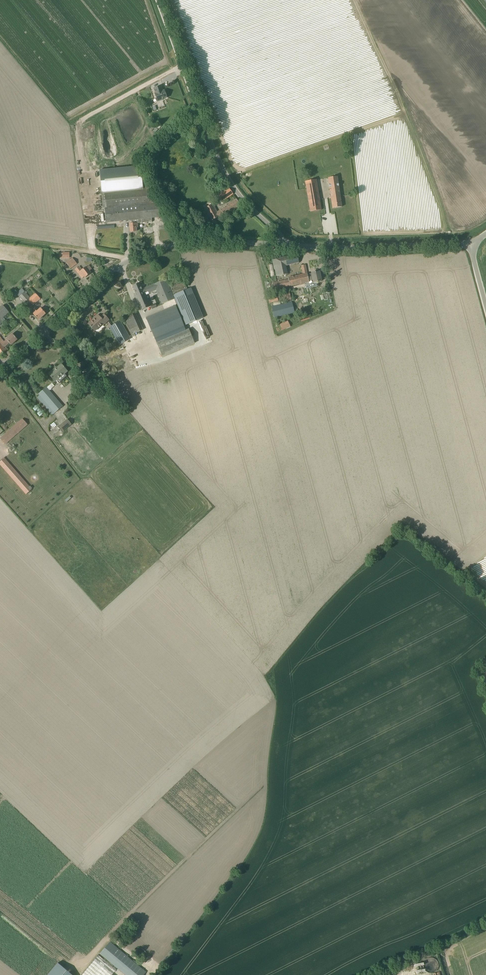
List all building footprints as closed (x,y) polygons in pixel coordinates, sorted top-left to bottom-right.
[(163,91),(162,89),(161,86),(153,88),(155,93),(157,102),(163,100),(162,99),(163,99),(164,99),(167,98),(164,90),(163,91)] [(101,194),(102,208),(105,208),(106,222),(129,220),(130,224),(130,232),(136,231),(136,227),(138,227),(137,223),(145,223),(147,223),(152,222),(152,218),(161,217),(160,203),(157,198),(153,199),(151,183),(147,184),(142,184),(142,177),(141,166),(99,170),(101,194)] [(342,207),(338,186),(342,185),(341,176),(328,178),(331,198),(333,208),(332,208),(342,207)] [(316,180),(313,180),(306,182),(310,212),(321,210),(317,187),(316,180)] [(222,201),(233,194),(229,188),(218,196),(222,201)] [(226,217),(241,206),(236,199),(217,212),(212,204),(204,208),(211,221),(212,223),(215,228),(219,225),(215,219),(224,214),(226,217)] [(288,274),(286,265),(299,263),(297,254),(272,260),(274,269),(275,269),(276,276),(279,275),(279,276),(288,274)] [(70,268),(77,263),(72,258),(66,263),(70,268)] [(91,269),(89,265),(86,267),(82,270),(79,266),(75,269),(82,278),(84,277),(85,277),(91,273),(89,271),(91,269)] [(321,281),(319,271),(311,273),(312,274),(307,275),(305,265),(301,265),(303,274),(288,277),(289,279),(273,283),(274,290),(309,282),(309,281),(313,280),(313,283),(321,281)] [(142,289),(139,283),(133,286),(136,293),(134,294),(141,310),(151,306),(145,294),(156,290),(161,302),(162,304),(174,299),(173,297),(166,279),(146,288),(143,289),(142,289)] [(174,296),(187,327),(203,320),(190,289),(174,296)] [(40,299),(35,293),(30,298),(24,292),(19,297),(25,303),(24,303),(29,309),(40,299)] [(289,293),(285,294),(283,294),(284,298),(286,297),(287,301),(291,300),(289,293)] [(270,302),(278,300),(276,294),(268,296),(270,302)] [(274,317),(294,312),(291,302),(271,307),(274,317)] [(185,326),(184,325),(177,307),(176,304),(146,317),(155,339),(185,326)] [(3,318),(9,312),(3,305),(0,307),(0,320),(3,318)] [(38,310),(35,307),(31,311),(38,320),(45,314),(40,308),(38,310)] [(132,335),(143,330),(135,312),(124,317),(132,335)] [(109,320),(104,314),(100,318),(98,315),(94,318),(95,319),(89,325),(95,331),(102,324),(103,325),(109,320)] [(120,345),(130,339),(120,321),(110,327),(120,345)] [(282,331),(290,327),(287,321),(279,325),(282,331)] [(162,357),(195,343),(189,329),(156,342),(162,357)] [(0,337),(0,355),(6,350),(4,347),(9,343),(11,345),(17,339),(12,334),(6,339),(6,340),(4,342),(0,337)] [(67,371),(61,364),(55,370),(54,369),(48,374),(55,381),(67,371)] [(52,415),(55,412),(62,406),(60,403),(47,387),(39,394),(42,397),(39,399),(52,415)] [(36,405),(31,409),(39,417),(43,413),(36,405)] [(27,424),(23,419),(0,439),(5,444),(27,424)] [(62,432),(71,424),(67,419),(58,427),(62,432)] [(31,489),(4,458),(0,462),(0,464),(26,494),(31,489)] [(146,972),(110,942),(100,953),(126,974),(143,974),(146,972)] [(112,974),(116,970),(98,955),(81,974),(113,974),(112,974)] [(47,974),(73,974),(58,962),(47,974)]
